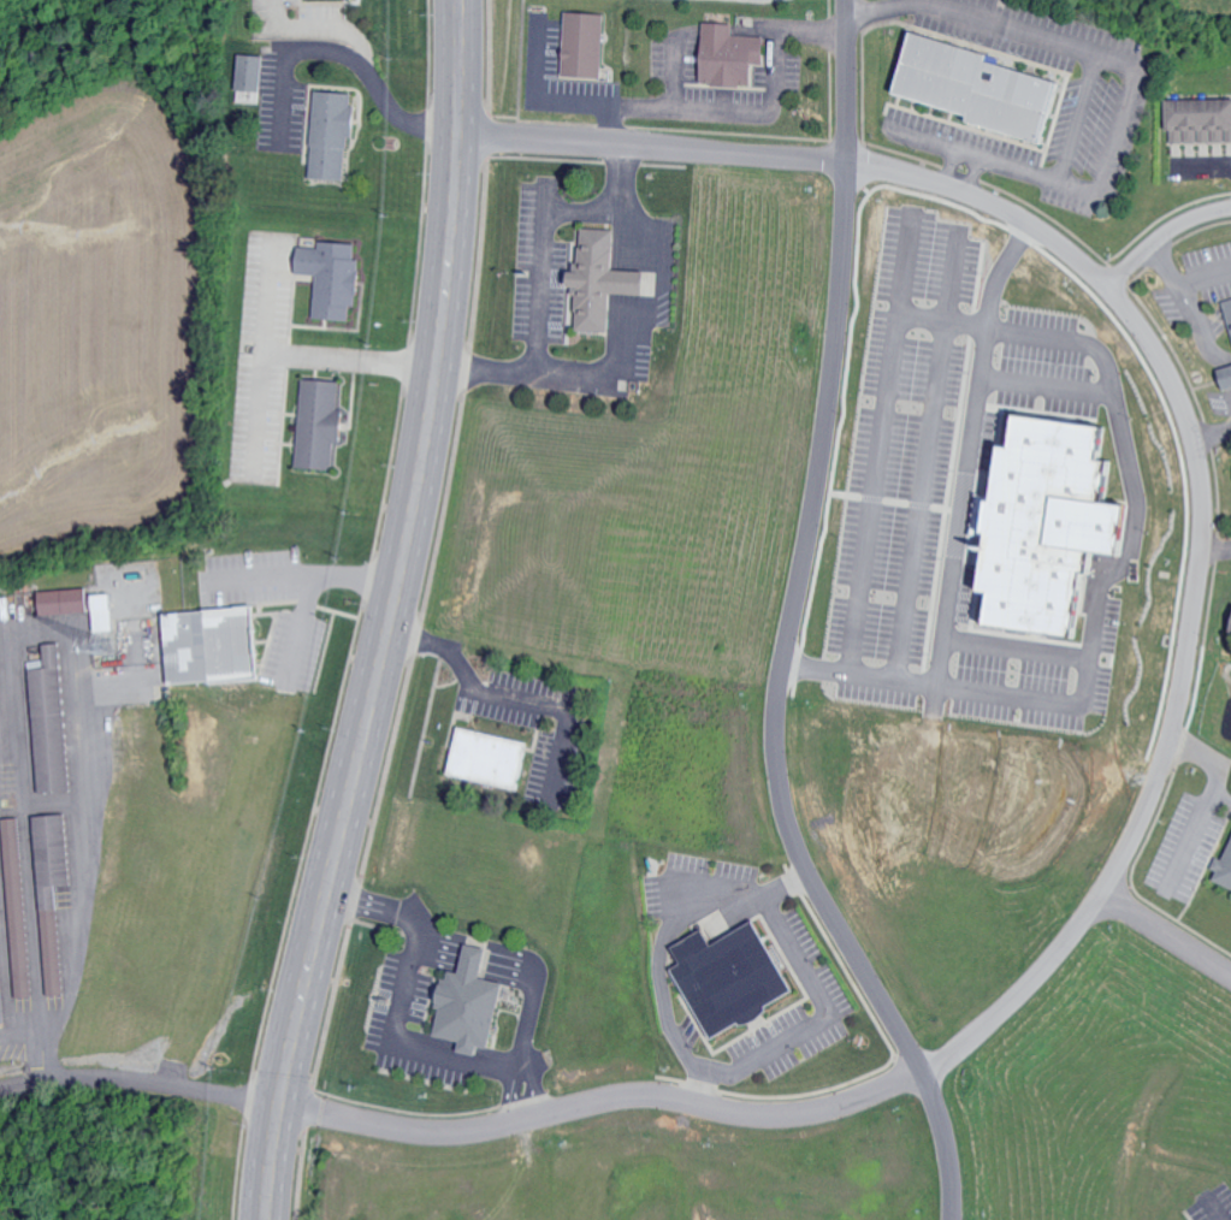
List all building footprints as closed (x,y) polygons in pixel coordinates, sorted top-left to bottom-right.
[(607,77),(609,13),(569,11),(567,76),(607,77)] [(737,23),(705,21),(701,83),(757,86),(758,63),(769,64),(770,37),(736,35),(737,23)] [(997,51),(921,32),(905,94),(971,112),(968,120),(1054,142),(1069,80),(995,61),(997,51)] [(265,91),(267,55),(242,54),(241,90),(265,91)] [(910,61),(901,60),(896,92),(905,93),(910,61)] [(313,178),(349,180),(351,136),(358,136),(360,105),(355,105),(356,92),(317,90),(313,178)] [(1173,143),(1230,142),(1230,99),(1173,100),(1173,143)] [(618,270),(620,229),(581,228),(579,331),(615,332),(616,294),(651,294),(652,271),(618,270)] [(317,317),(353,320),(355,305),(362,306),(366,260),(358,259),(360,244),(323,241),(323,248),(302,246),(299,274),(320,275),(317,317)] [(302,469),(338,470),(340,442),(349,442),(350,410),(343,410),(344,380),(306,378),(302,469)] [(1022,415),(992,622),(1094,635),(1105,547),(1121,428),(1022,415)] [(91,613),(91,589),(42,590),(43,615),(91,613)] [(98,631),(117,631),(116,594),(97,594),(98,631)] [(171,683),(264,679),(261,615),(253,616),(252,608),(167,612),(171,683)] [(72,791),(64,643),(43,644),(45,668),(34,668),(41,793),(72,791)] [(524,791),(534,741),(464,727),(454,776),(524,791)] [(58,886),(72,885),(68,813),(36,815),(48,995),(65,994),(58,886)] [(15,998),(32,997),(23,817),(6,818),(15,998)] [(1229,846),(1220,870),(1221,870),(1217,881),(1230,887),(1230,846),(1229,846)] [(802,996),(763,921),(717,944),(710,930),(678,946),(687,964),(680,968),(716,1040),(802,996)] [(506,983),(485,979),(490,949),(469,945),(464,972),(450,970),(439,1037),(464,1042),(462,1053),(480,1056),(482,1047),(495,1049),(506,983)]
